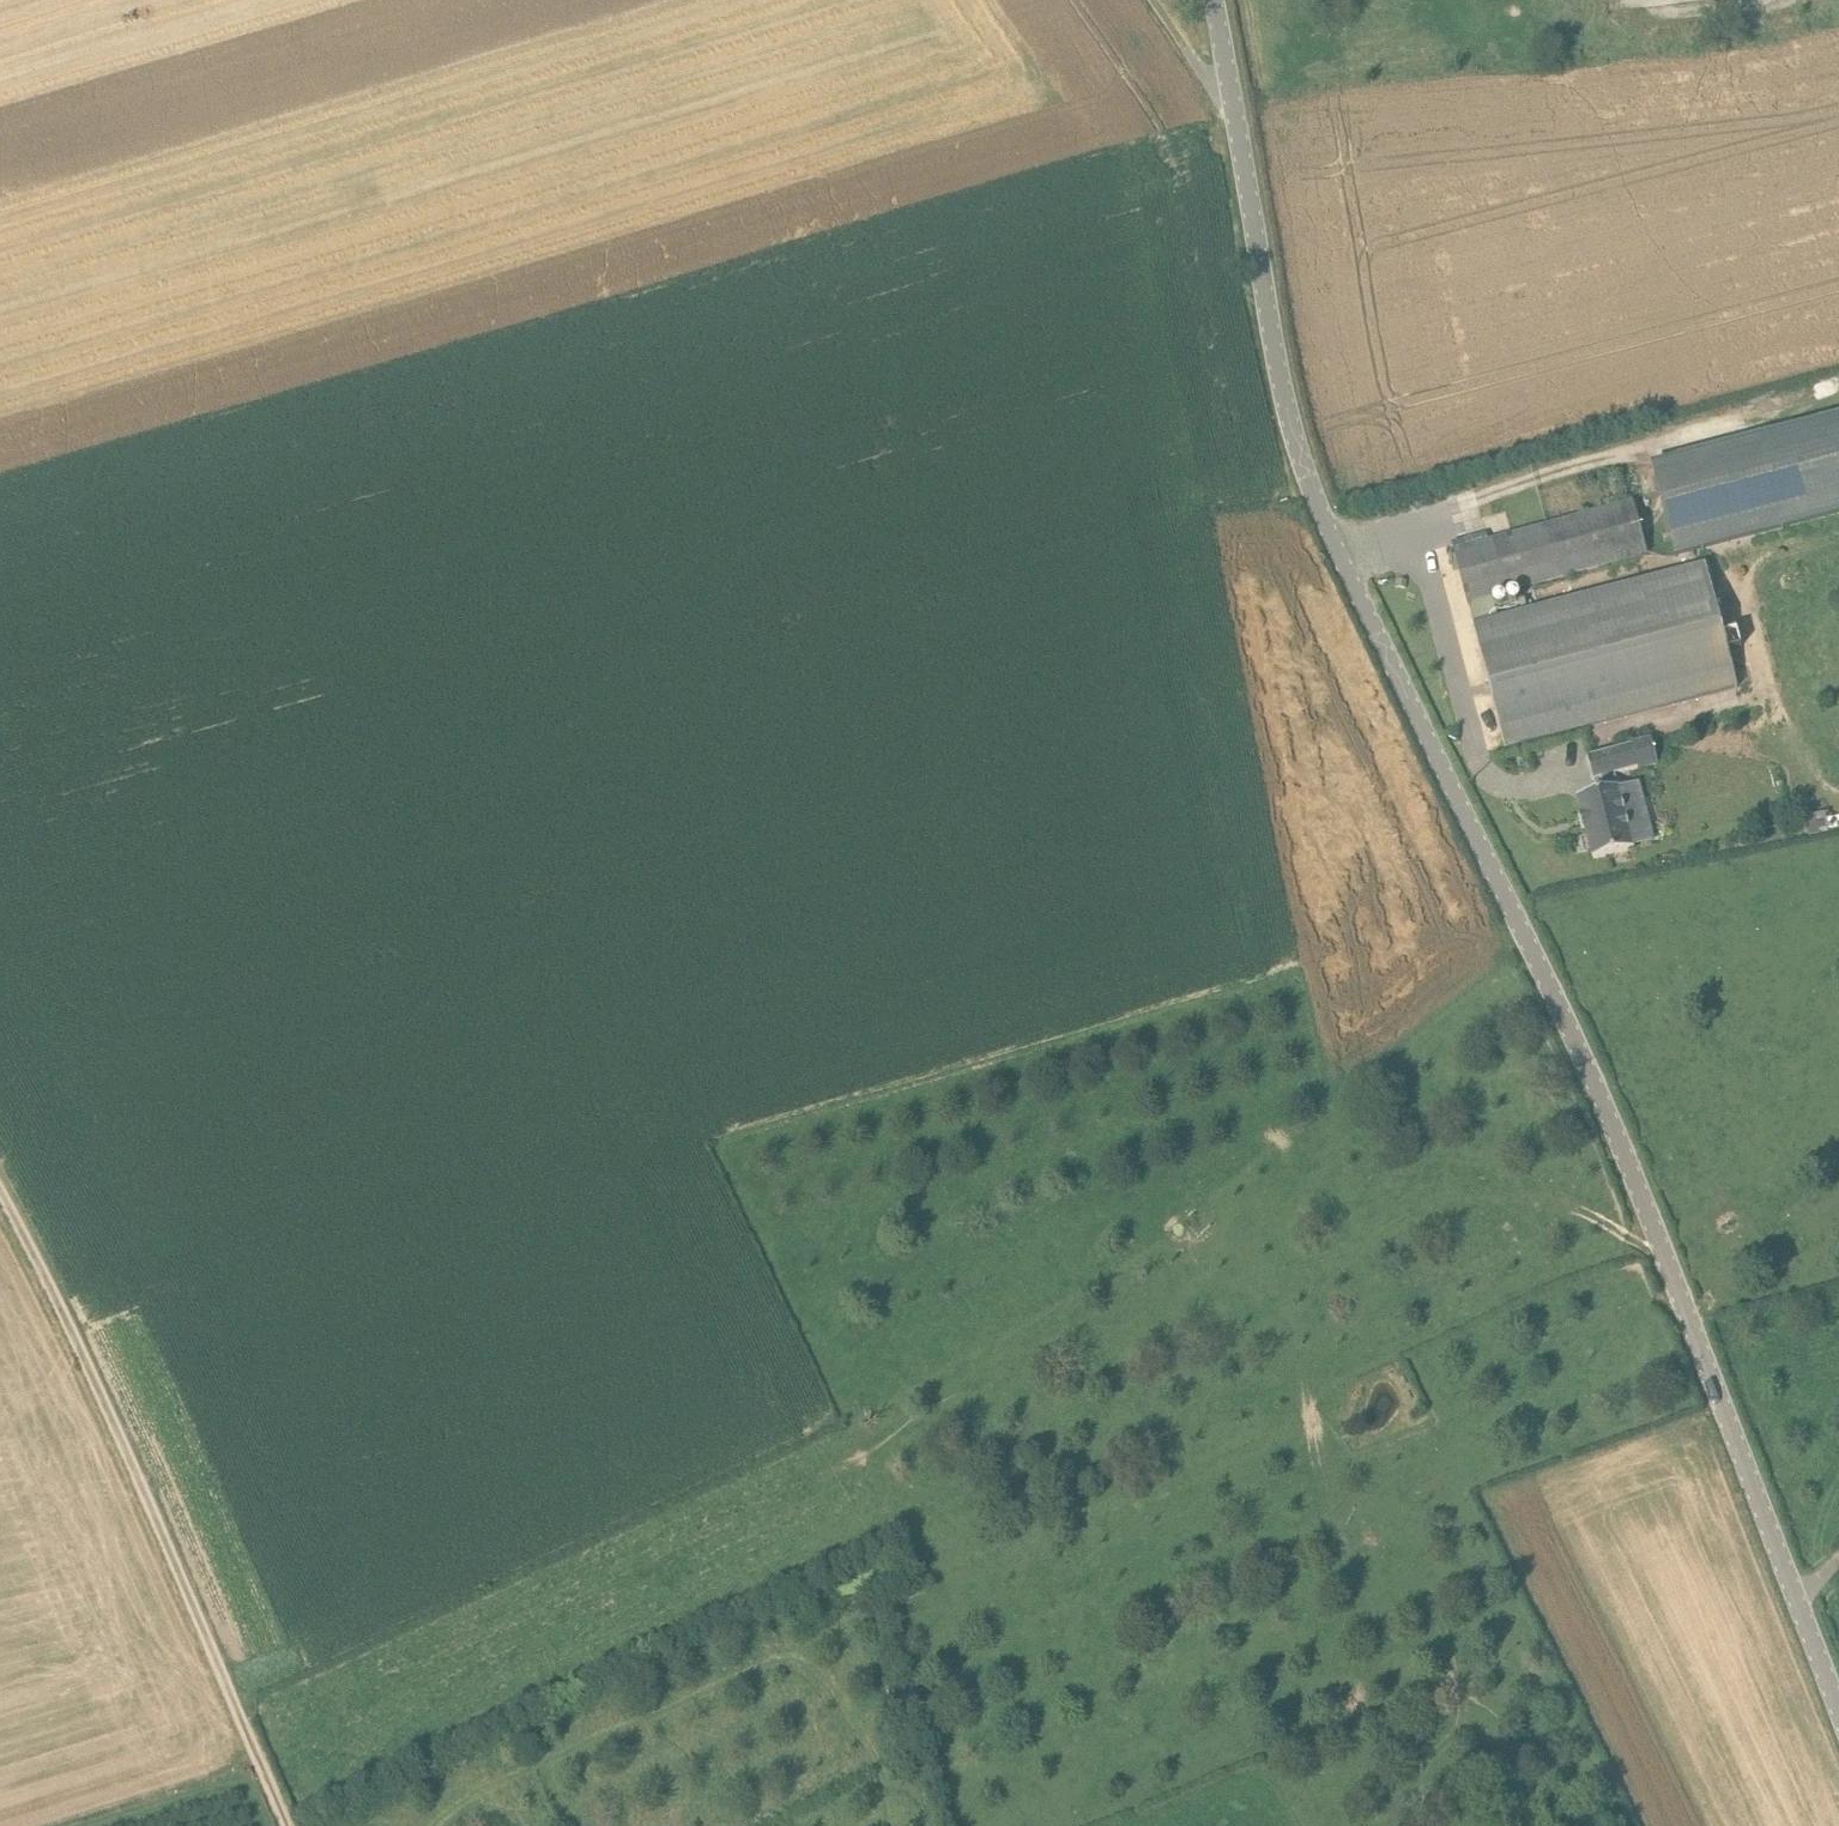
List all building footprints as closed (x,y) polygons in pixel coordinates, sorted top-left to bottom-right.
[(1650,464),(1676,559),(1838,516),(1838,414),(1650,464)] [(1454,549),(1467,602),(1491,595),(1649,552),(1634,499),(1454,549)] [(1737,689),(1705,565),(1496,618),(1474,624),(1506,748),(1737,689)] [(1496,618),(1491,595),(1467,602),(1474,624),(1496,618)] [(1594,780),(1601,778),(1604,789),(1576,797),(1592,858),(1634,847),(1618,786),(1615,774),(1639,768),(1639,770),(1658,766),(1651,738),(1631,743),(1632,745),(1588,756),(1594,780)]
